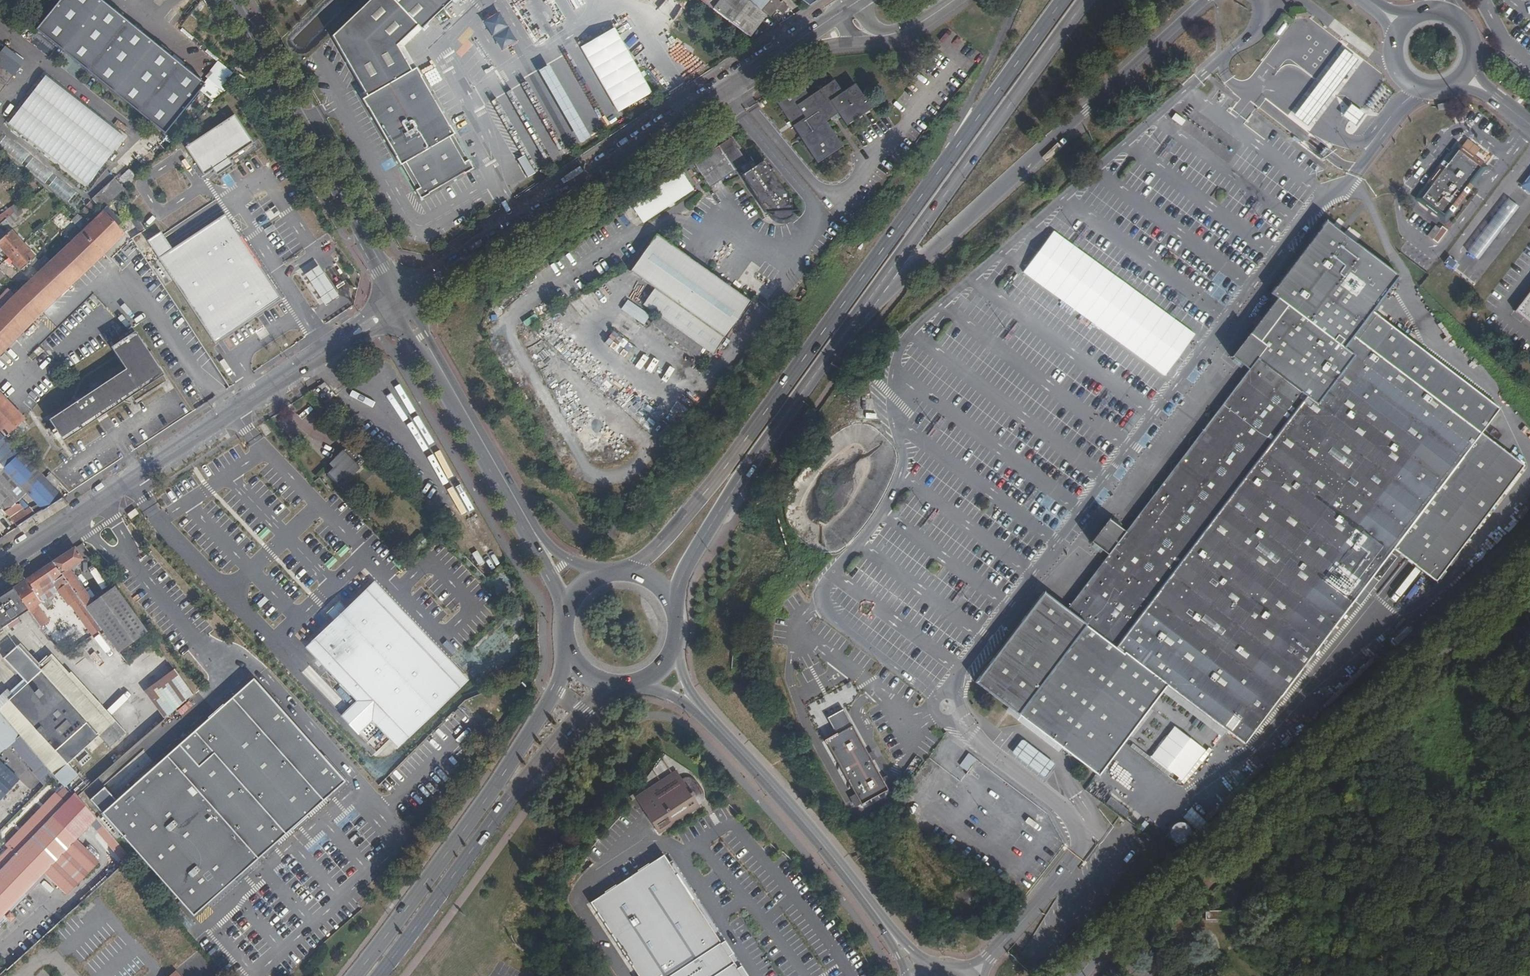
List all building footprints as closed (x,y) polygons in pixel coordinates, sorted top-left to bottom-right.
[(37,27),(166,133),(205,84),(102,0),(60,0),(37,27)] [(415,25),(419,29),(449,0),(369,0),(330,37),(364,95),(360,98),(400,166),(404,163),(419,188),(415,191),(419,199),(472,169),(467,160),(462,163),(448,136),(452,133),(415,68),(410,71),(393,45),(415,25)] [(715,7),(751,35),(768,13),(764,10),(751,0),(720,0),(715,7)] [(764,10),(766,8),(774,14),(780,7),(786,12),(793,5),(787,0),(751,0),(764,10)] [(611,41),(621,37),(617,29),(607,33),(611,41)] [(1327,73),(1322,79),(1315,87),(1309,95),(1303,103),(1298,110),(1294,115),(1308,126),(1312,121),(1318,113),(1324,105),(1329,98),(1336,89),(1341,83),(1346,77),(1350,72),(1354,67),(1358,62),(1359,60),(1345,49),(1343,51),(1339,56),(1336,61),(1331,67),(1327,73)] [(0,61),(0,92),(15,74),(0,61)] [(585,135),(547,61),(537,67),(575,141),(585,135)] [(45,76),(8,123),(88,185),(125,137),(45,76)] [(808,95),(800,84),(775,100),(791,124),(804,116),(812,129),(800,137),(816,162),(841,145),(825,121),(837,112),(845,124),(870,108),(854,83),(841,91),(833,79),(808,95)] [(1350,103),(1342,114),(1347,118),(1356,125),(1364,113),(1355,106),(1350,103)] [(236,112),(187,141),(206,172),(220,172),(235,161),(229,155),(254,140),(236,112)] [(20,161),(27,151),(3,133),(0,136),(0,146),(20,161)] [(709,186),(746,161),(730,136),(692,161),(709,186)] [(1447,205),(1449,207),(1478,169),(1457,153),(1453,150),(1447,158),(1425,188),(1426,189),(1420,196),(1442,212),(1447,205)] [(784,191),(763,159),(740,174),(764,211),(788,210),(787,191),(784,191)] [(154,179),(167,201),(189,189),(176,166),(154,179)] [(128,168),(118,178),(127,186),(136,177),(128,168)] [(694,188),(681,168),(630,202),(643,221),(694,188)] [(1520,187),(1529,194),(1529,175),(1520,187)] [(113,177),(93,197),(103,208),(124,188),(113,177)] [(1519,207),(1508,198),(1467,251),(1479,259),(1519,207)] [(8,215),(21,205),(17,200),(8,207),(6,204),(2,207),(4,210),(0,213),(0,221),(8,215)] [(0,308),(0,353),(49,304),(125,231),(119,224),(122,221),(122,220),(107,204),(90,220),(66,244),(23,286),(15,293),(7,301),(0,308)] [(134,208),(130,212),(141,230),(146,227),(134,208)] [(8,215),(0,221),(0,229),(11,220),(8,215)] [(227,215),(162,257),(215,340),(280,298),(227,215)] [(0,229),(0,242),(10,253),(25,240),(11,225),(13,223),(11,220),(0,229)] [(1046,593),(977,682),(1101,775),(1169,685),(1246,743),(1393,548),(1435,580),(1525,464),(1482,432),(1502,406),(1375,310),(1399,276),(1328,221),(1273,293),(1278,298),(1232,356),(1250,370),(1128,531),(1111,517),(1091,541),(1109,554),(1068,609),(1046,593)] [(1429,233),(1439,241),(1449,228),(1444,223),(1442,226),(1437,222),(1429,233)] [(751,300),(656,233),(630,270),(655,287),(643,303),(657,313),(651,322),(699,357),(706,348),(713,353),(751,300)] [(37,255),(25,240),(10,253),(22,267),(37,255)] [(1443,256),(1454,265),(1458,260),(1447,251),(1443,256)] [(320,306),(337,295),(315,259),(298,270),(320,306)] [(9,286),(1,294),(7,301),(15,293),(9,286)] [(1517,314),(1529,323),(1529,296),(1517,314)] [(643,323),(650,313),(628,298),(621,307),(643,323)] [(127,369),(51,417),(59,432),(63,440),(65,439),(97,418),(107,411),(166,373),(136,327),(111,344),(127,369)] [(224,338),(227,349),(237,347),(234,335),(224,338)] [(614,351),(624,361),(634,350),(624,340),(614,351)] [(4,433),(6,434),(12,429),(23,419),(24,417),(0,392),(0,428),(4,433)] [(28,424),(23,419),(12,429),(18,434),(28,424)] [(0,436),(0,438),(9,448),(14,443),(6,434),(4,433),(0,436)] [(9,448),(0,438),(0,457),(9,448)] [(351,441),(330,461),(337,468),(331,474),(341,484),(367,459),(351,441)] [(0,470),(0,504),(18,525),(36,513),(31,506),(26,509),(24,508),(28,505),(24,500),(21,503),(16,502),(27,490),(43,508),(63,496),(55,487),(45,477),(21,451),(16,455),(6,466),(0,470)] [(50,473),(45,477),(55,487),(59,483),(50,473)] [(72,546),(51,560),(101,627),(119,651),(147,632),(114,586),(92,600),(68,567),(81,558),(72,546)] [(101,627),(51,560),(11,586),(26,607),(43,633),(54,625),(40,606),(39,607),(35,602),(41,598),(45,605),(52,600),(49,596),(54,593),(52,591),(57,588),(67,603),(69,602),(91,634),(101,627)] [(96,567),(90,570),(102,588),(107,585),(96,567)] [(400,748),(467,682),(378,585),(349,612),(341,605),(330,615),(336,623),(308,650),(359,705),(343,719),(358,735),(374,721),(400,748)] [(11,586),(0,594),(0,624),(26,607),(11,586)] [(79,634),(67,642),(71,648),(83,639),(79,634)] [(19,733),(48,767),(52,772),(53,772),(74,796),(90,782),(69,759),(96,733),(108,745),(124,729),(91,695),(87,697),(51,659),(40,670),(15,644),(4,655),(20,672),(0,690),(0,711),(19,733)] [(176,672),(148,692),(166,718),(193,695),(176,672)] [(341,780),(250,678),(230,697),(319,797),(341,780)] [(282,832),(319,797),(230,697),(179,746),(199,766),(213,753),(282,832)] [(836,734),(825,740),(860,806),(888,791),(844,708),(827,717),(836,734)] [(4,746),(13,739),(19,733),(0,711),(0,741),(4,746)] [(1186,784),(1209,751),(1172,726),(1150,759),(1186,784)] [(19,733),(13,739),(42,773),(48,767),(19,733)] [(985,747),(977,740),(968,752),(976,759),(985,747)] [(255,858),(282,832),(213,753),(199,766),(179,746),(166,758),(255,858)] [(255,858),(166,758),(101,810),(191,914),(255,858)] [(17,775),(0,760),(0,793),(17,775)] [(677,771),(635,798),(658,833),(699,806),(697,802),(698,802),(699,801),(700,800),(700,799),(701,798),(701,796),(701,795),(701,794),(701,793),(701,792),(700,791),(700,790),(696,784),(696,783),(694,782),(693,781),(692,780),(690,780),(688,779),(687,780),(685,780),(683,781),(677,771)] [(0,855),(0,913),(27,885),(31,889),(41,878),(37,874),(41,870),(64,892),(96,859),(72,837),(86,822),(54,791),(9,837),(13,841),(0,855)] [(1130,812),(1122,806),(1118,811),(1126,817),(1130,812)] [(589,902),(638,975),(743,975),(663,854),(589,902)] [(1239,911),(1211,912),(1211,921),(1229,921),(1229,923),(1229,925),(1238,925),(1239,925),(1239,911)]
